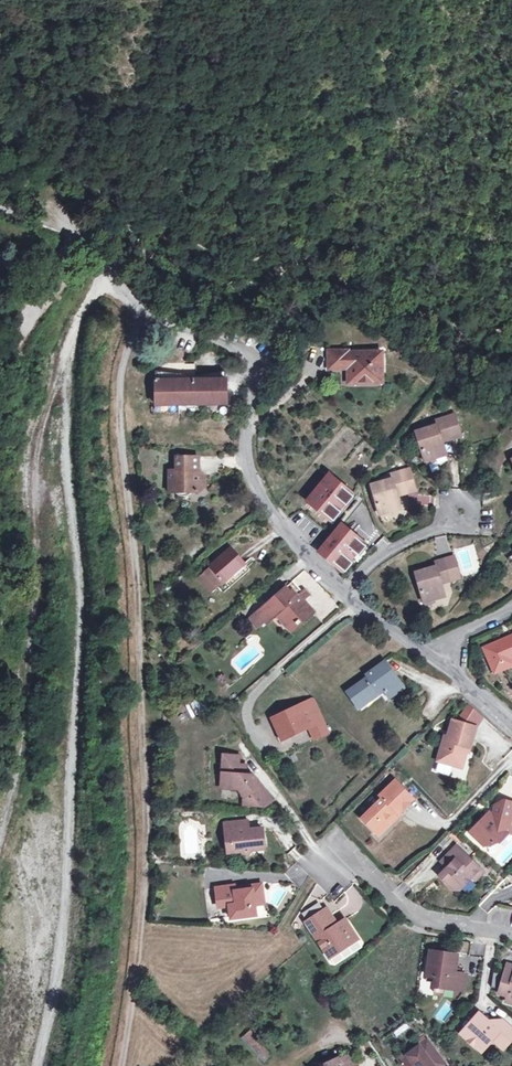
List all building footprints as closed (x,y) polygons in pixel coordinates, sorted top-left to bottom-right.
[(371,377),(382,377),(382,351),(348,351),(348,350),(328,350),(328,368),(347,368),(347,382),(371,382),(371,377)] [(200,373),(200,372),(200,359),(181,358),(180,373),(172,373),(171,366),(160,366),(160,399),(231,400),(232,374),(200,373)] [(440,437),(442,441),(460,435),(454,415),(443,418),(449,434),(440,437)] [(446,454),(442,441),(440,437),(449,434),(443,418),(435,421),(436,425),(416,432),(425,460),(446,454)] [(275,473),(312,506),(349,471),(312,438),(275,473)] [(200,473),(200,452),(178,452),(178,467),(171,467),(170,487),(200,488),(206,483),(206,473),(200,473)] [(396,491),(397,495),(415,490),(410,469),(400,471),(404,488),(396,491)] [(400,508),(397,495),(396,491),(404,488),(400,471),(390,474),(392,478),(372,484),(379,513),(400,508)] [(336,573),(367,539),(334,507),(303,541),(336,573)] [(220,588),(224,593),(251,570),(232,548),(205,571),(220,588)] [(439,578),(441,582),(459,577),(453,556),(443,559),(448,576),(439,578)] [(444,595),(441,582),(439,578),(448,576),(443,559),(434,561),(435,566),(415,572),(424,601),(444,595)] [(220,588),(205,571),(197,578),(212,595),(220,588)] [(296,598),(303,592),(293,581),(277,595),(280,599),(273,605),(275,609),(271,613),(264,605),(257,611),(264,619),(268,616),(271,619),(278,613),(292,628),(300,621),(312,611),(303,601),(302,600),(300,602),(296,598)] [(302,600),(303,601),(310,594),(306,590),(303,592),(296,598),(300,602),(302,600)] [(280,599),(277,595),(276,595),(275,594),(263,604),(264,605),(271,613),(275,609),(273,605),(280,599)] [(265,621),(264,619),(257,611),(249,618),(257,628),(265,621)] [(315,615),(312,611),(300,621),(304,624),(315,615)] [(483,647),(495,672),(507,666),(504,660),(511,658),(511,657),(511,634),(483,647)] [(384,689),(390,698),(403,689),(384,663),(367,674),(369,677),(348,692),(358,707),(384,689)] [(297,727),(298,731),(308,727),(314,739),(329,732),(314,699),(273,717),(281,734),(297,727)] [(282,738),(298,731),(297,727),(281,734),(282,738)] [(429,769),(445,774),(446,771),(450,770),(454,772),(459,757),(463,757),(470,737),(445,729),(440,746),(437,745),(429,769)] [(265,805),(270,800),(251,774),(244,774),(245,765),(237,765),(238,756),(223,755),(221,786),(239,787),(244,795),(243,803),(265,805)] [(511,796),(511,795),(511,776),(510,775),(502,790),(511,796)] [(381,824),(387,824),(394,817),(392,815),(394,812),(396,813),(410,799),(392,781),(377,795),(380,798),(360,818),(372,830),(379,823),(381,824)] [(503,798),(501,807),(499,814),(494,813),(489,818),(485,814),(470,830),(474,835),(483,843),(492,842),(504,829),(509,831),(511,831),(511,823),(511,818),(511,814),(511,800),(503,798)] [(499,814),(501,807),(494,805),(492,810),(489,809),(485,814),(489,818),(494,813),(499,814)] [(252,833),(247,829),(247,821),(224,823),(226,853),(240,851),(246,856),(251,850),(255,845),(263,844),(262,828),(256,828),(252,833)] [(379,823),(372,830),(376,834),(387,824),(381,824),(379,823)] [(492,842),(500,841),(509,831),(504,829),(492,842)] [(446,862),(444,864),(437,871),(453,886),(460,887),(471,874),(475,878),(483,870),(452,842),(440,856),(446,862)] [(255,915),(254,905),(262,894),(260,883),(242,885),(243,889),(238,889),(233,890),(232,885),(214,887),(217,906),(228,905),(229,918),(255,915)] [(262,894),(254,905),(263,904),(262,894)] [(344,919),(338,922),(335,925),(329,915),(325,909),(306,921),(329,956),(357,938),(344,919)] [(335,925),(338,922),(332,913),(329,915),(335,925)] [(426,974),(434,976),(434,981),(444,983),(444,986),(464,989),(466,972),(455,971),(457,953),(429,949),(426,974)] [(508,962),(499,992),(508,995),(507,1001),(511,1002),(511,964),(508,962)] [(510,1040),(506,1036),(511,1030),(511,1028),(503,1019),(491,1019),(488,1022),(477,1013),(460,1032),(478,1048),(484,1048),(491,1040),(494,1040),(503,1048),(510,1040)] [(262,1063),(272,1055),(251,1029),(241,1036),(262,1063)] [(400,1065),(440,1065),(444,1063),(426,1039),(406,1054),(409,1057),(399,1065),(400,1065)] [(357,1052),(346,1057),(350,1065),(360,1060),(357,1052)] [(346,1057),(325,1065),(350,1065),(346,1057)]
